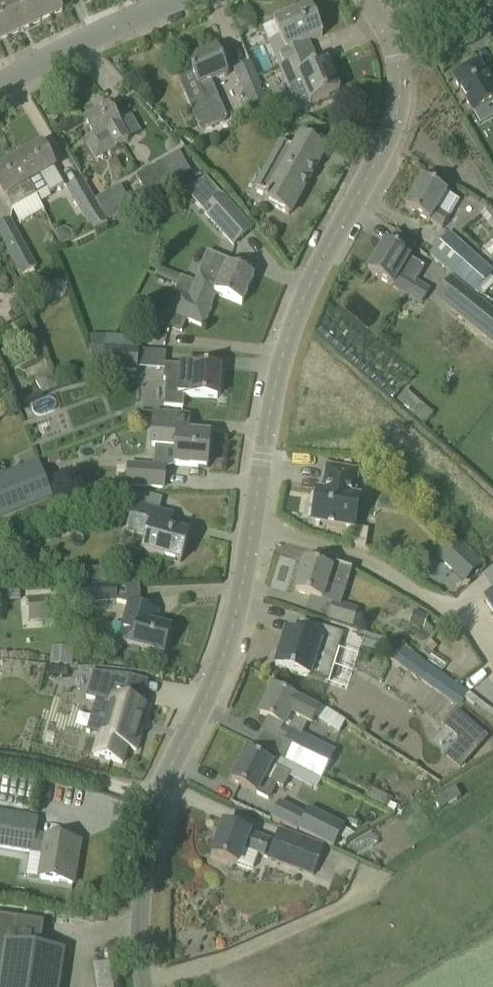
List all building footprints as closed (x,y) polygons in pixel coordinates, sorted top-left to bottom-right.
[(19,32),(40,22),(29,0),(19,0),(6,6),(19,32)] [(40,22),(61,12),(62,12),(57,0),(29,0),(40,22)] [(0,9),(0,41),(19,32),(6,6),(0,9)] [(310,8),(262,28),(270,47),(280,69),(305,59),(313,55),(313,54),(308,43),(322,37),(310,8)] [(198,85),(204,100),(189,106),(199,128),(226,117),(210,80),(227,73),(217,48),(187,61),(197,86),(198,85)] [(305,59),(280,69),(288,89),(297,110),(310,105),(321,100),(339,92),(327,63),(318,67),(313,55),(305,59)] [(266,101),(259,86),(260,86),(251,63),(235,70),(251,107),(266,101)] [(452,79),(472,115),(492,102),(492,86),(486,75),(480,64),(452,79)] [(108,107),(84,122),(94,139),(86,144),(97,161),(117,149),(116,148),(127,142),(124,137),(118,127),(119,126),(108,107)] [(325,151),(301,138),(294,150),(281,143),(256,188),(269,195),(265,203),(289,216),(303,191),(302,190),(300,192),(296,190),(312,162),(316,164),(313,168),(315,169),(325,151)] [(42,146),(16,161),(28,182),(28,183),(35,196),(47,189),(49,194),(64,185),(61,181),(42,146)] [(176,186),(174,183),(191,173),(180,153),(162,162),(137,177),(144,189),(133,195),(138,204),(159,192),(161,195),(176,186)] [(28,182),(16,161),(0,170),(0,191),(11,210),(35,196),(28,183),(28,182)] [(439,189),(422,179),(405,208),(422,218),(441,229),(458,201),(439,189)] [(93,231),(107,223),(100,211),(81,180),(68,188),(86,219),(93,231)] [(107,221),(132,208),(120,186),(95,199),(107,221)] [(252,230),(221,196),(203,212),(234,246),(252,230)] [(37,268),(10,220),(0,225),(0,234),(7,247),(5,249),(21,277),(27,288),(40,281),(34,270),(37,268)] [(450,233),(430,255),(474,295),(492,274),(492,272),(450,233)] [(410,259),(385,243),(367,272),(384,283),(407,296),(415,283),(412,281),(421,267),(409,260),(410,259)] [(219,284),(215,295),(241,305),(253,277),(230,267),(232,263),(207,253),(198,275),(219,284)] [(177,287),(181,277),(145,262),(141,271),(155,277),(155,278),(177,287)] [(198,275),(194,283),(181,277),(177,287),(174,293),(178,295),(170,314),(166,312),(161,324),(179,331),(184,320),(203,328),(211,308),(210,307),(215,295),(219,284),(198,275)] [(452,278),(436,298),(492,345),(492,312),(452,278)] [(105,337),(89,336),(92,348),(105,349),(105,337)] [(105,349),(92,348),(89,348),(93,368),(103,369),(136,371),(137,351),(105,349)] [(221,385),(218,384),(219,369),(164,365),(163,380),(165,380),(163,407),(181,408),(182,396),(217,399),(217,395),(220,395),(221,385)] [(396,402),(422,420),(428,411),(403,393),(396,402)] [(174,466),(186,467),(206,468),(209,436),(187,435),(188,417),(155,415),(152,447),(176,449),(174,466)] [(59,454),(47,459),(50,465),(61,461),(59,454)] [(0,478),(0,520),(24,511),(28,521),(56,511),(37,463),(0,478)] [(127,486),(163,489),(164,469),(129,466),(127,486)] [(355,487),(358,472),(326,466),(324,482),(325,482),(323,491),(316,490),(311,523),(354,530),(359,498),(352,496),(354,487),(355,487)] [(135,506),(128,532),(147,538),(143,554),(161,558),(180,564),(188,535),(168,529),(172,517),(172,516),(153,511),(135,506)] [(466,554),(450,570),(464,584),(480,567),(466,554)] [(322,601),(327,585),(345,591),(352,570),(331,564),(329,571),(304,563),(295,592),(322,601)] [(111,570),(98,570),(99,584),(112,583),(111,570)] [(117,585),(85,587),(55,589),(56,602),(85,600),(85,603),(118,601),(117,585)] [(483,599),(492,614),(492,593),(483,599)] [(49,620),(48,596),(28,598),(30,621),(49,620)] [(353,627),(359,610),(334,602),(329,619),(353,627)] [(118,643),(145,650),(164,655),(171,629),(153,624),(157,613),(128,605),(118,643)] [(275,666),(309,676),(326,682),(342,635),(315,626),(310,641),(286,633),(275,666)] [(469,693),(400,645),(390,660),(459,708),(469,693)] [(49,667),(48,677),(67,678),(68,669),(49,667)] [(93,673),(86,699),(95,702),(110,706),(101,736),(100,736),(99,737),(94,757),(122,765),(127,749),(136,752),(142,730),(140,729),(142,720),(141,720),(145,707),(141,706),(124,701),(131,677),(93,673)] [(270,739),(271,738),(286,746),(280,757),(322,779),(335,752),(301,735),(306,725),(311,728),(319,712),(318,711),(321,705),(299,693),(295,701),(273,690),(259,717),(268,721),(262,735),(270,739)] [(453,755),(434,767),(444,782),(478,761),(457,727),(442,736),(453,755)] [(289,775),(246,753),(231,782),(252,793),(255,793),(267,799),(274,786),(281,789),(289,775)] [(305,816),(279,803),(271,818),(297,831),(298,830),(333,849),(344,828),(309,809),(305,816)] [(73,885),(80,843),(34,835),(37,819),(0,813),(0,848),(45,855),(40,880),(73,885)] [(212,856),(238,865),(252,871),(258,856),(261,857),(267,841),(223,825),(212,856)] [(324,849),(278,832),(268,861),(313,877),(324,849)] [(14,944),(17,920),(0,918),(0,975),(5,943),(14,944)] [(14,944),(5,943),(0,975),(0,986),(59,986),(64,952),(14,944)]
